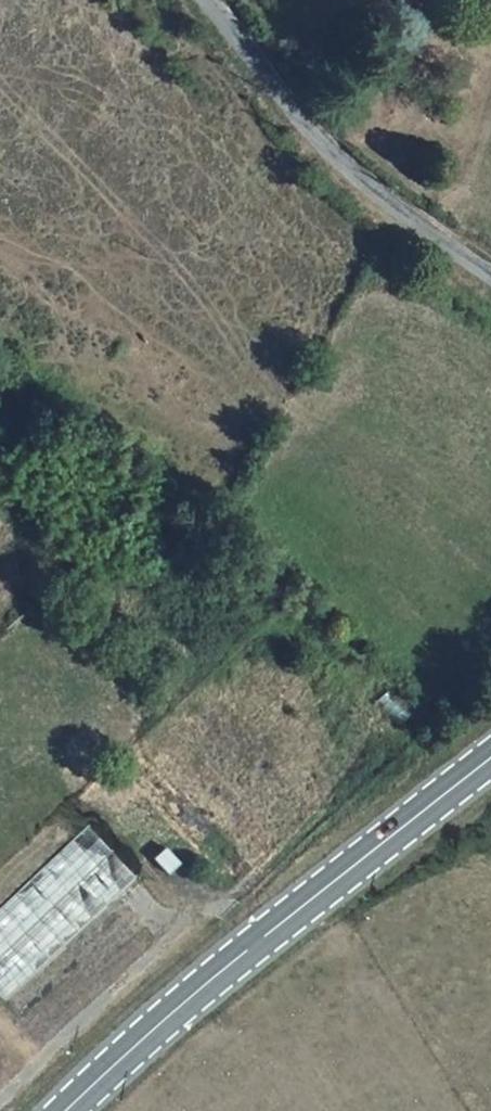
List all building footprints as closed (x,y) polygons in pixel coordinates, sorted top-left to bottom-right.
[(72,937),(140,878),(98,829),(19,897),(24,903),(43,886),(60,906),(52,913),(72,937)]
